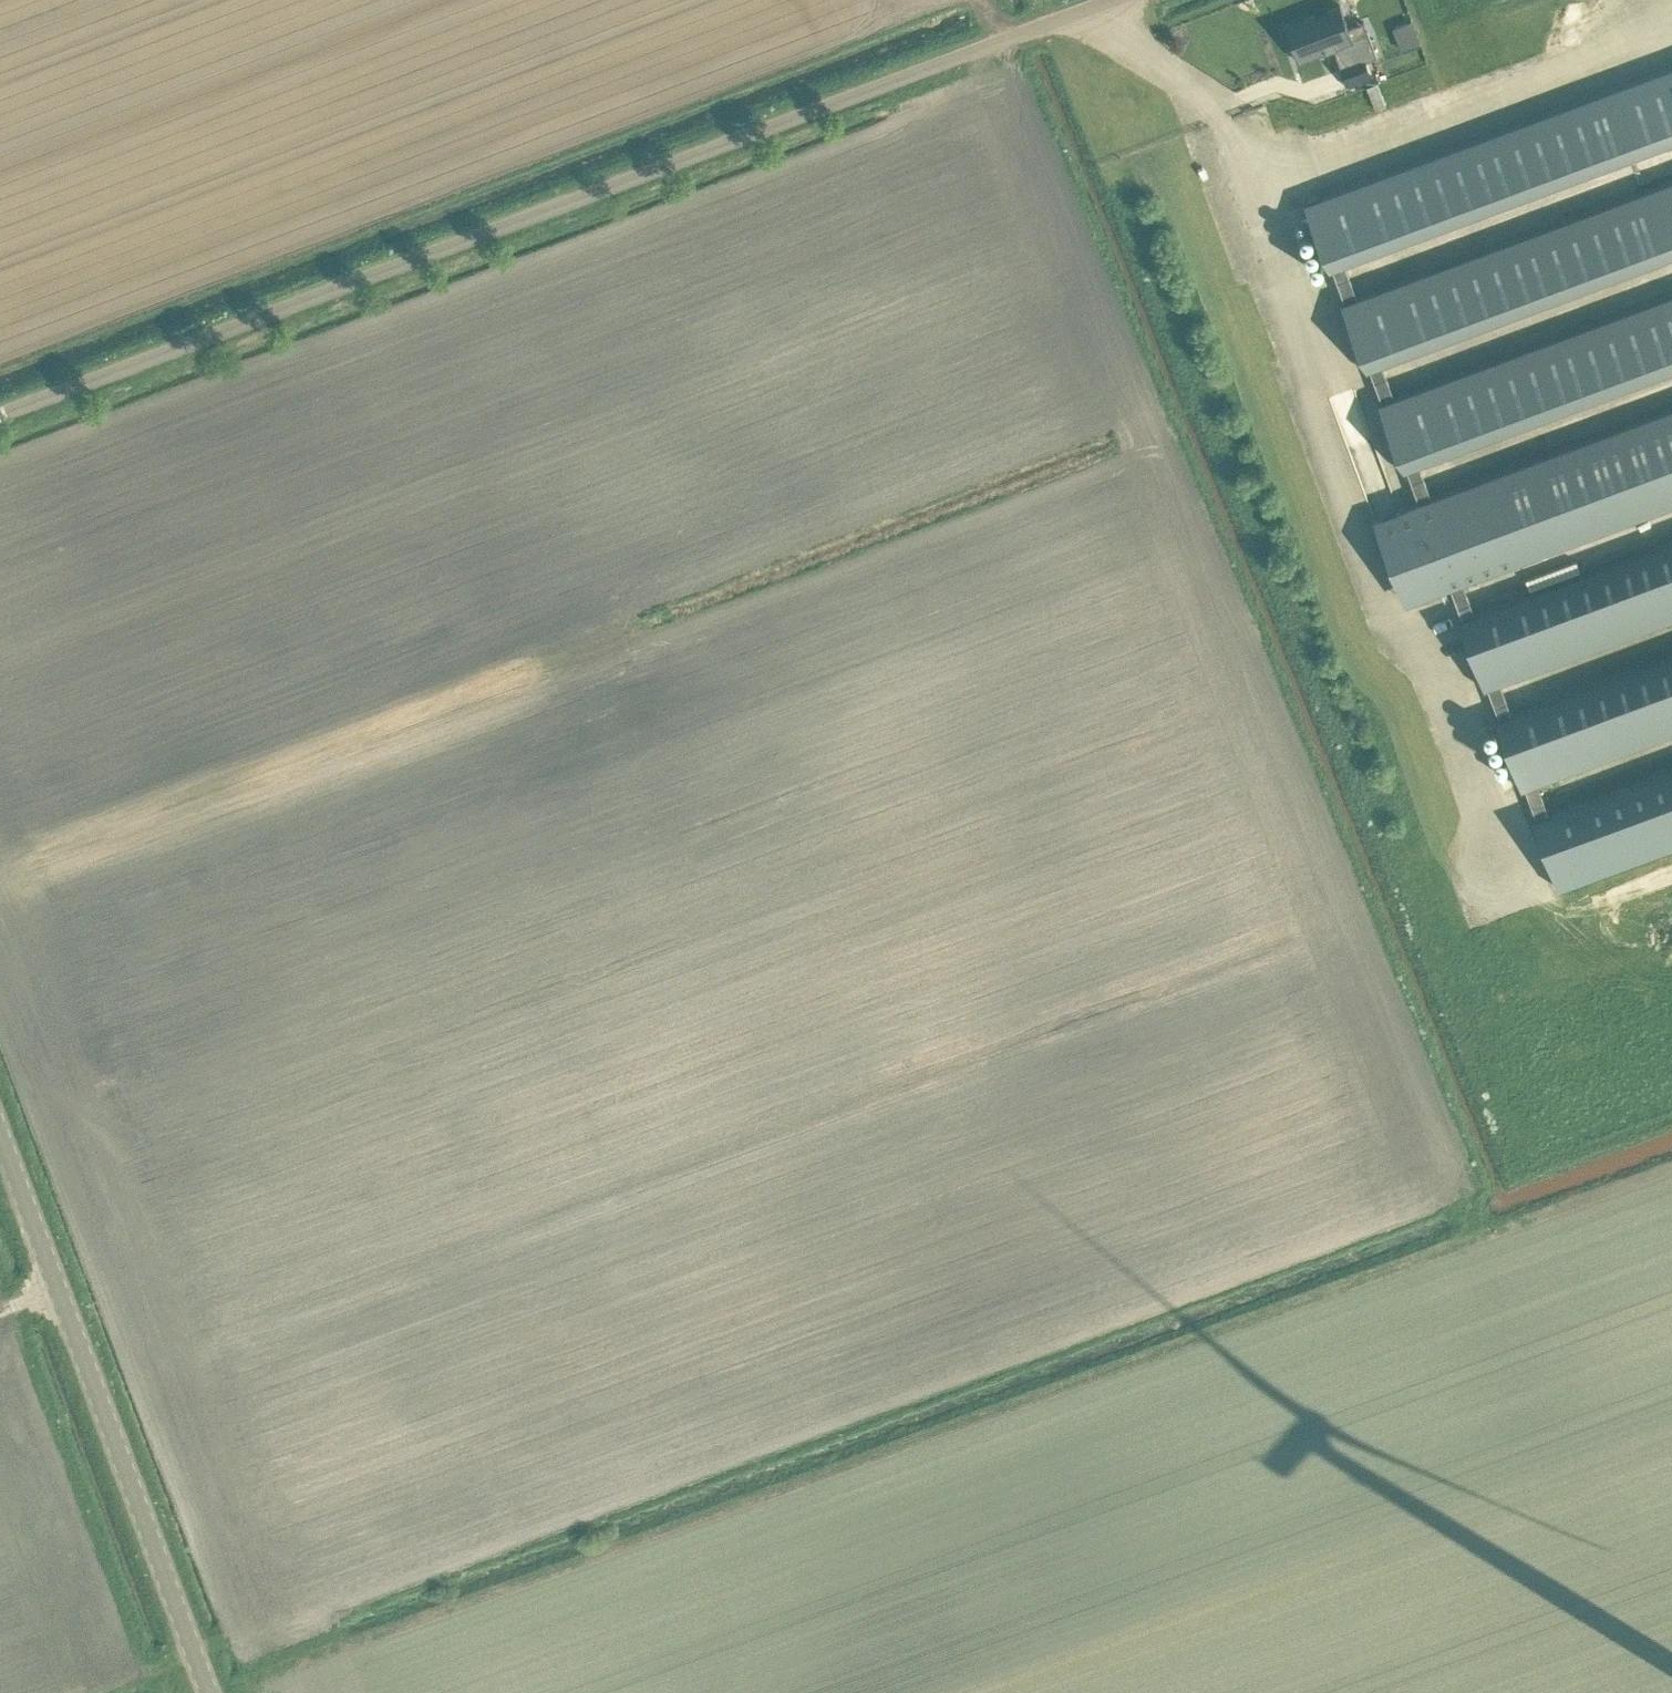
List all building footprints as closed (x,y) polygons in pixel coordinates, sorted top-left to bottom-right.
[(1347,41),(1335,6),(1283,24),(1296,60),(1347,41)] [(1304,199),(1329,268),(1671,141),(1671,62),(1304,199)] [(1367,369),(1671,256),(1671,177),(1341,299),(1367,369)] [(1404,469),(1671,370),(1671,291),(1378,400),(1404,469)] [(1374,515),(1406,601),(1671,503),(1671,405),(1374,515)] [(1458,616),(1484,686),(1671,616),(1671,537),(1458,616)] [(1496,717),(1522,787),(1525,786),(1537,781),(1671,731),(1671,652),(1496,717)] [(1525,786),(1531,803),(1536,815),(1533,816),(1559,886),(1671,844),(1671,765),(1548,811),(1544,799),(1537,781),(1525,786)]
